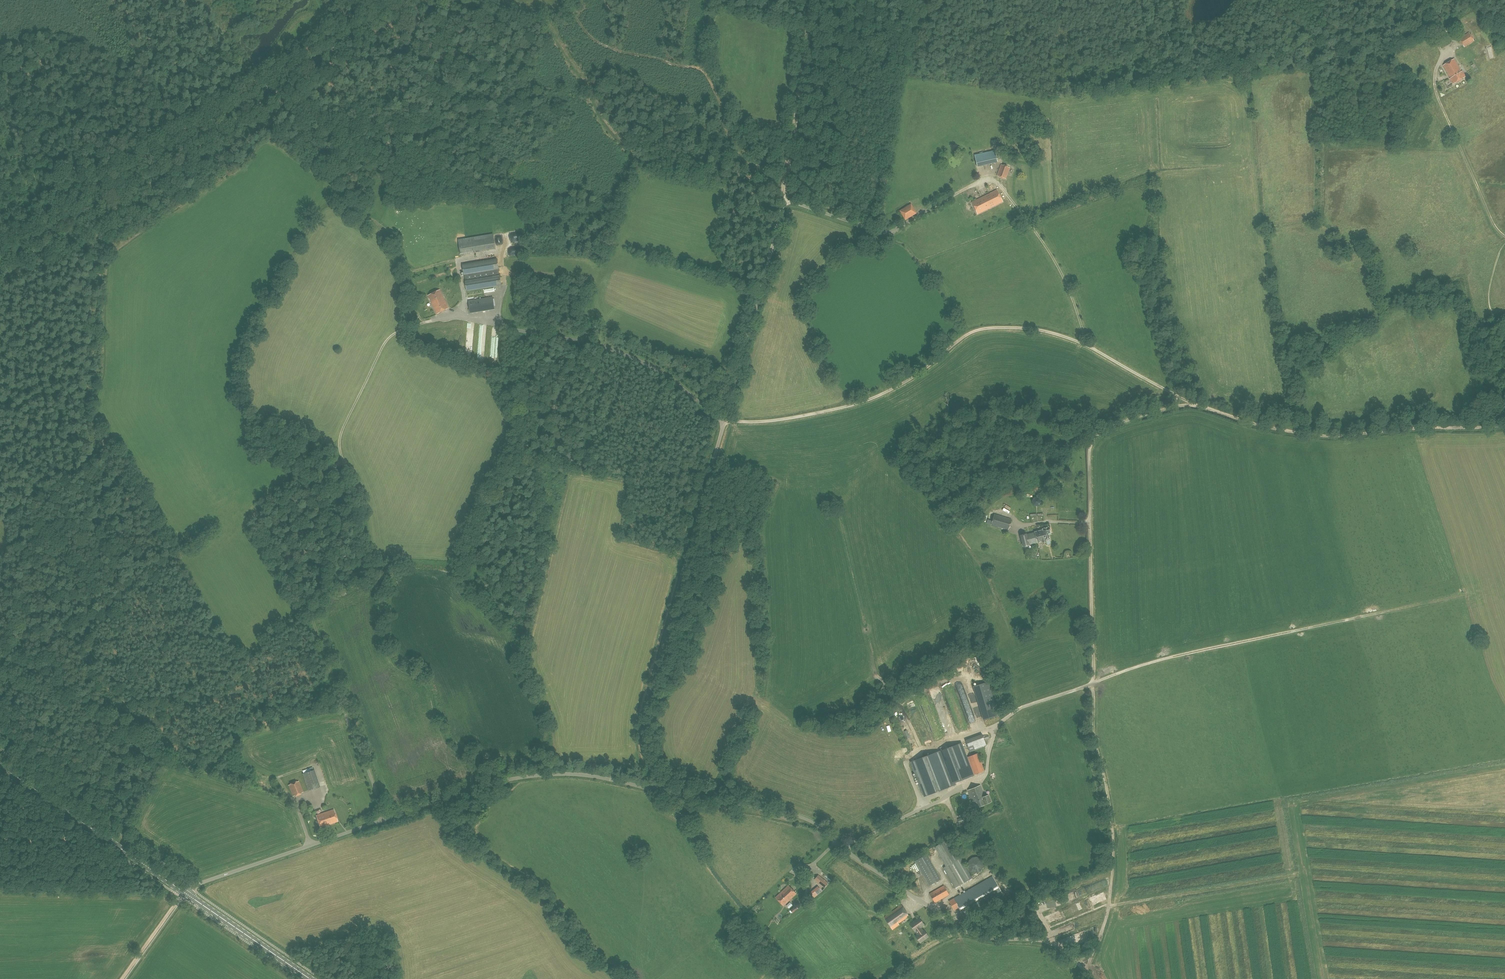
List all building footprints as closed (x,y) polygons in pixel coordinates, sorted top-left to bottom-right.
[(1478,20),(1468,26),(1470,29),(1480,22),(1478,20)] [(1450,25),(1444,28),(1447,33),(1453,30),(1450,25)] [(1474,33),(1471,35),(1469,33),(1460,39),(1465,47),(1474,41),(1473,39),(1476,37),(1474,33)] [(1479,47),(1482,54),(1492,49),(1488,42),(1479,47)] [(1463,71),(1462,71),(1454,59),(1443,65),(1451,78),(1450,78),(1454,84),(1466,77),(1463,71)] [(992,140),(993,147),(1000,146),(998,139),(992,140)] [(998,162),(995,150),(974,155),(977,167),(998,162)] [(1006,179),(1010,167),(1008,166),(1008,165),(1004,164),(1004,165),(1001,164),(997,175),(1000,176),(999,177),(1003,179),(1004,178),(1006,179)] [(1012,194),(1025,191),(1024,185),(1010,187),(1012,194)] [(972,202),(978,214),(1003,201),(997,190),(972,202)] [(917,213),(911,203),(900,210),(905,220),(917,213)] [(493,234),(467,238),(469,253),(496,249),(493,234)] [(467,238),(458,240),(461,255),(469,253),(467,238)] [(417,269),(440,263),(439,256),(415,263),(417,269)] [(497,259),(462,264),(467,291),(502,286),(497,259)] [(503,288),(496,289),(496,297),(504,297),(503,288)] [(428,295),(437,314),(449,308),(440,289),(428,295)] [(469,301),(471,313),(495,309),(493,297),(469,301)] [(1039,498),(1035,497),(1032,501),(1034,505),(1038,506),(1041,502),(1039,498)] [(1003,516),(995,514),(992,525),(1000,527),(1003,516)] [(1011,519),(1003,516),(1000,527),(1008,529),(1011,519)] [(1035,532),(1038,542),(1038,543),(1043,541),(1043,542),(1046,541),(1050,539),(1049,534),(1050,534),(1050,532),(1049,527),(1047,528),(1047,527),(1044,528),(1043,529),(1043,530),(1035,532)] [(1035,532),(1021,536),(1024,546),(1029,545),(1038,542),(1035,532)] [(977,685),(982,719),(997,716),(992,683),(977,685)] [(965,739),(970,752),(987,745),(982,733),(965,739)] [(943,750),(955,783),(974,776),(970,767),(961,743),(943,750)] [(925,797),(941,790),(956,785),(955,783),(943,750),(911,762),(925,797)] [(974,774),(985,770),(978,753),(968,757),(974,774)] [(303,774),(309,790),(320,786),(314,770),(303,774)] [(299,781),(289,785),(293,796),(303,792),(299,781)] [(991,801),(988,794),(985,796),(981,785),(968,790),(975,808),(991,801)] [(334,810),(316,816),(320,828),(338,821),(334,810)] [(937,846),(947,866),(959,859),(949,840),(937,846)] [(966,862),(976,856),(973,851),(963,856),(966,862)] [(927,854),(915,861),(922,874),(934,867),(927,854)] [(947,866),(945,867),(955,887),(973,878),(962,858),(959,859),(947,866)] [(934,867),(922,874),(930,887),(942,879),(934,867)] [(824,887),(828,883),(818,875),(815,879),(824,887)] [(993,876),(949,901),(954,910),(959,907),(964,916),(1003,894),(993,876)] [(783,905),(796,894),(789,885),(776,897),(783,905)] [(944,886),(930,893),(929,894),(936,902),(949,894),(944,886)] [(818,887),(811,893),(814,897),(822,891),(818,887)] [(1090,903),(1092,902),(1090,900),(1084,904),(1088,910),(1093,906),(1090,903)] [(901,905),(885,917),(893,929),(899,924),(898,923),(909,916),(901,905)] [(1092,924),(1103,920),(1100,914),(1090,918),(1092,924)] [(924,924),(919,918),(910,924),(915,931),(921,926),(924,924)] [(928,936),(921,926),(915,931),(918,934),(916,936),(920,942),(928,936)] [(1121,956),(1129,956),(1132,928),(1124,927),(1121,956)]
